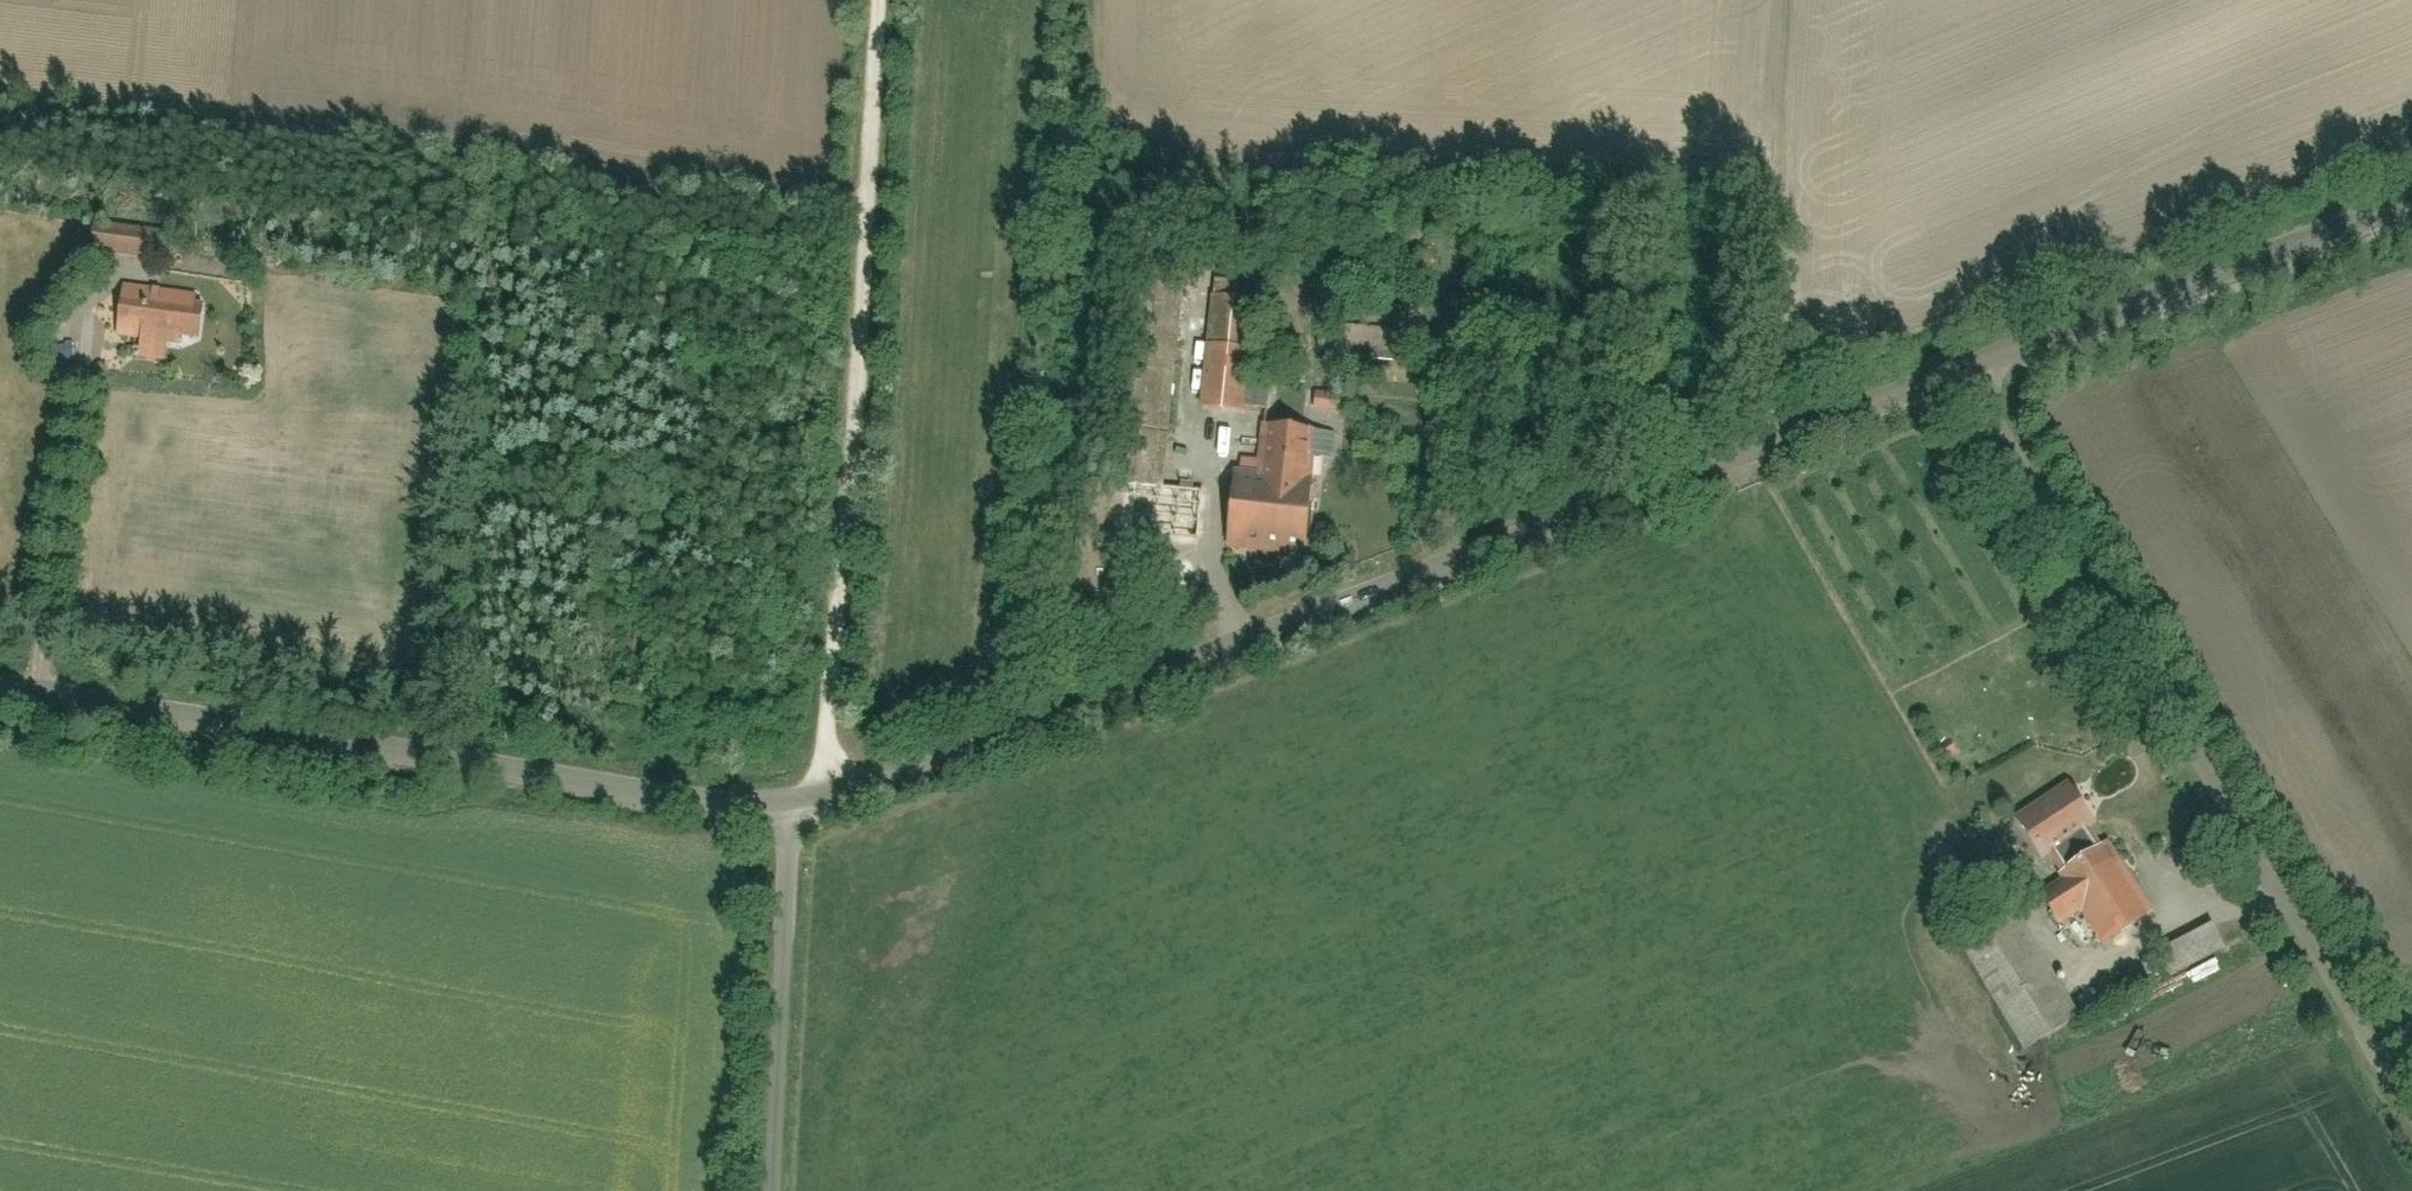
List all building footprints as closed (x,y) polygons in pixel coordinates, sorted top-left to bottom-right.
[(98,227),(94,255),(160,265),(164,237),(98,227)] [(127,282),(121,337),(200,345),(205,290),(127,282)] [(1215,296),(1204,409),(1247,413),(1258,300),(1215,296)] [(1331,324),(1328,357),(1417,366),(1420,332),(1331,324)] [(1273,409),(1274,383),(1255,382),(1254,409),(1273,409)] [(1265,429),(1263,472),(1237,470),(1231,558),(1308,563),(1317,433),(1265,429)] [(1140,492),(1168,494),(1172,437),(1145,434),(1140,492)] [(1140,492),(1137,539),(1201,544),(1204,497),(1168,494),(1140,492)] [(2046,894),(2063,923),(2089,908),(2108,941),(2166,906),(2094,783),(2035,818),(2071,879),(2046,894)] [(2020,915),(1965,947),(2027,1053),(2083,1021),(2020,915)]
